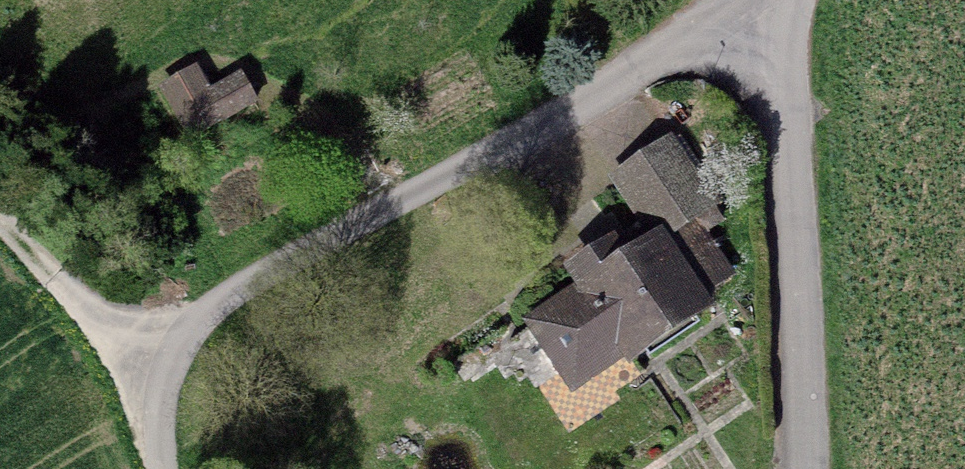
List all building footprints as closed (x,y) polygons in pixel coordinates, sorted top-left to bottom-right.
[(198,64),(159,87),(193,145),(261,105),(240,71),(212,87),(198,64)] [(564,290),(514,324),(562,396),(614,362),(620,371),(710,311),(703,302),(753,268),(664,135),(599,179),(626,219),(550,270),(564,290)]
